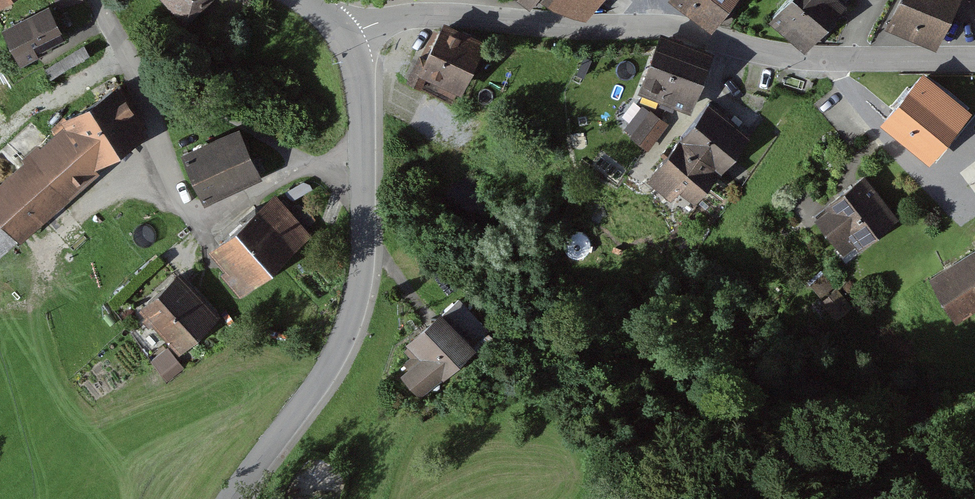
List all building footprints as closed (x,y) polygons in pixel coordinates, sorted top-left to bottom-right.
[(187,22),(210,0),(165,0),(187,22)] [(556,7),(586,17),(600,0),(546,0),(556,7)] [(713,31),(736,0),(671,0),(713,31)] [(836,0),(784,0),(767,20),(805,52),(843,6),(836,0)] [(887,28),(937,50),(959,0),(900,0),(887,28)] [(67,38),(49,4),(3,28),(21,62),(67,38)] [(487,38),(443,17),(426,53),(420,50),(406,80),(452,102),(458,89),(462,91),(487,38)] [(712,52),(660,32),(638,91),(690,111),(712,52)] [(84,45),(44,68),(50,79),(90,55),(84,45)] [(970,109),(923,71),(882,123),(929,161),(970,109)] [(151,133),(118,83),(64,118),(67,123),(97,168),(151,133)] [(708,102),(680,139),(721,170),(749,135),(708,102)] [(651,110),(631,137),(648,150),(668,123),(651,110)] [(67,123),(41,146),(38,143),(21,156),(25,161),(0,182),(0,218),(18,239),(20,242),(99,172),(97,168),(67,123)] [(262,177),(240,126),(181,152),(204,203),(262,177)] [(721,170),(680,139),(649,179),(673,198),(679,189),(696,202),(721,170)] [(899,218),(865,173),(824,204),(828,209),(816,218),(847,258),(899,218)] [(314,235),(276,191),(209,249),(226,269),(221,274),(241,297),(314,235)] [(0,218),(0,255),(18,239),(0,218)] [(929,276),(954,317),(974,305),(974,249),(929,276)] [(220,317),(180,271),(138,307),(179,353),(220,317)] [(457,295),(441,310),(474,347),(491,332),(457,295)] [(474,347),(441,310),(405,342),(419,358),(400,374),(419,396),(474,347)] [(168,347),(150,360),(166,381),(184,368),(168,347)]
